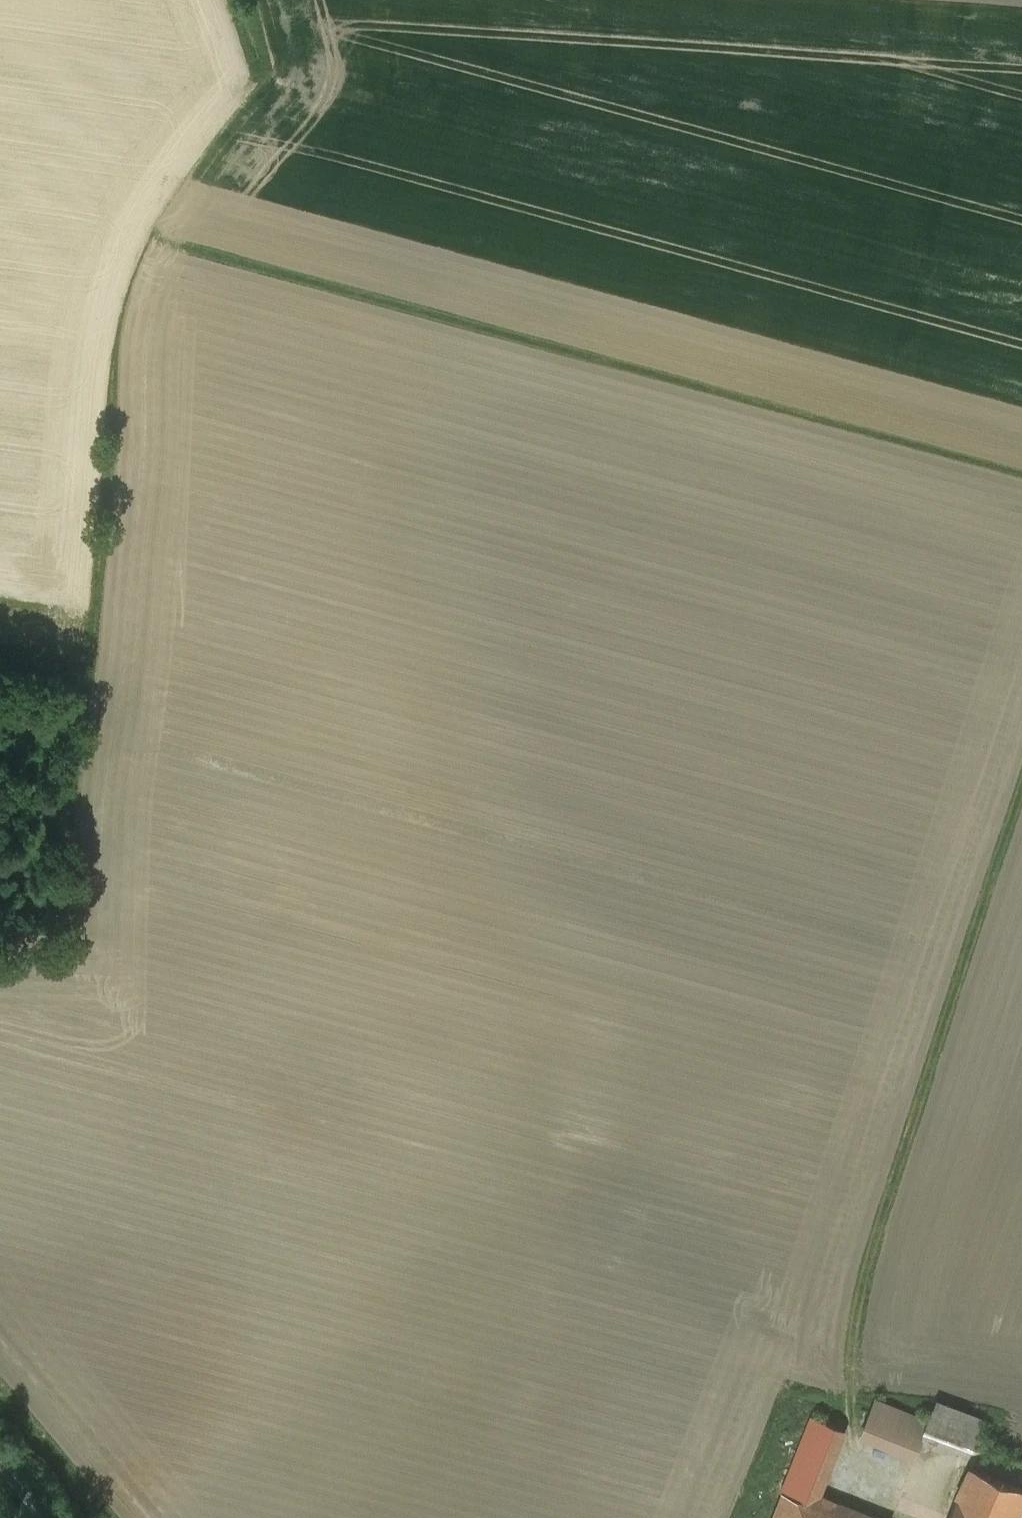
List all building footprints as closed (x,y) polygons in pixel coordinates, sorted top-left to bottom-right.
[(918,1447),(925,1428),(928,1420),(875,1399),(870,1410),(864,1426),(918,1447)] [(936,1401),(928,1420),(925,1428),(972,1447),(976,1437),(983,1419),(936,1401)] [(814,1416),(784,1492),(805,1500),(836,1425),(814,1416)] [(958,1496),(1014,1517),(1017,1517),(1021,1508),(1021,1488),(971,1467),(958,1496)] [(805,1500),(784,1492),(774,1517),(851,1517),(805,1500)] [(958,1496),(949,1517),(1014,1517),(958,1496)]
